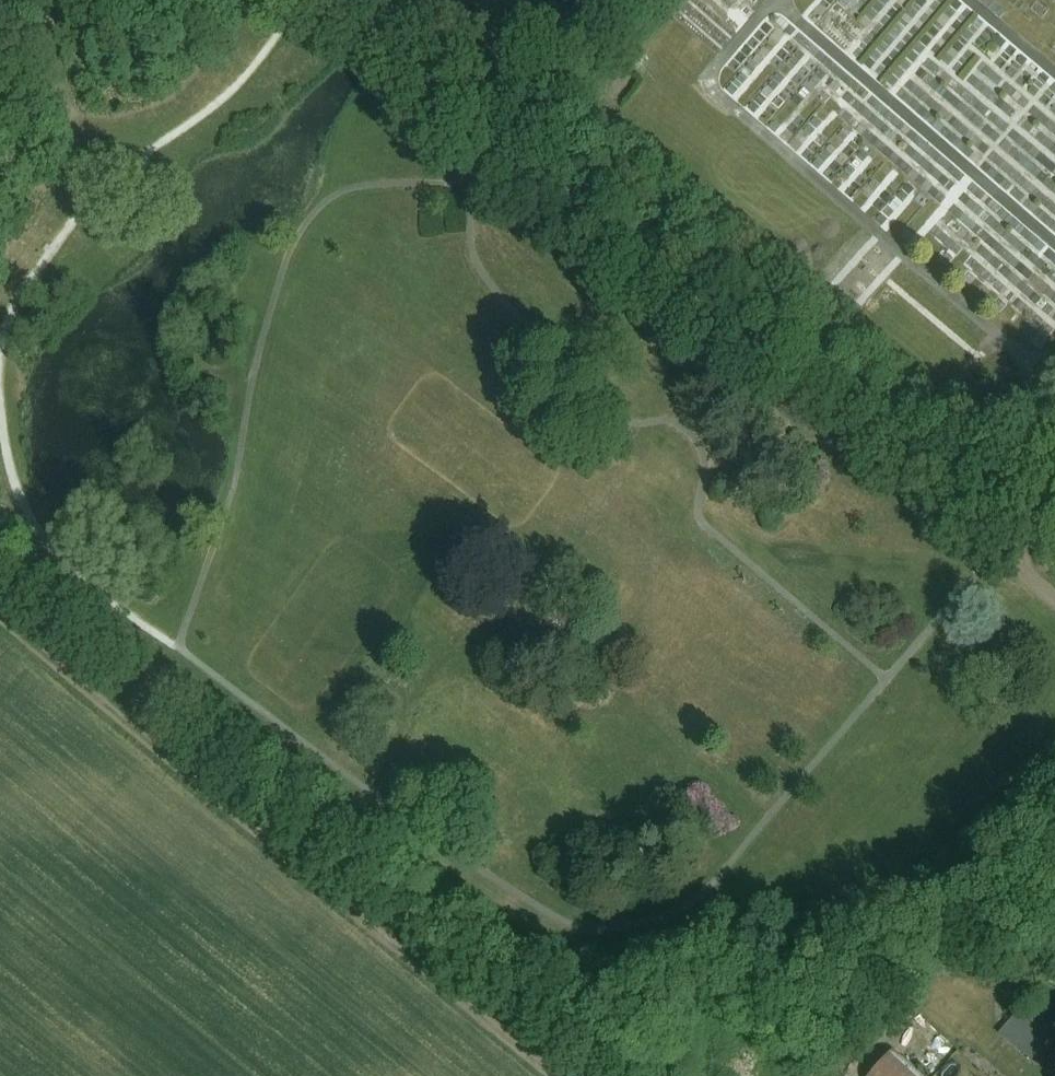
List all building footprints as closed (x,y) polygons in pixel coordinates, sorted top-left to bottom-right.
[(897,1050),(874,1075),(927,1075),(897,1050)]
